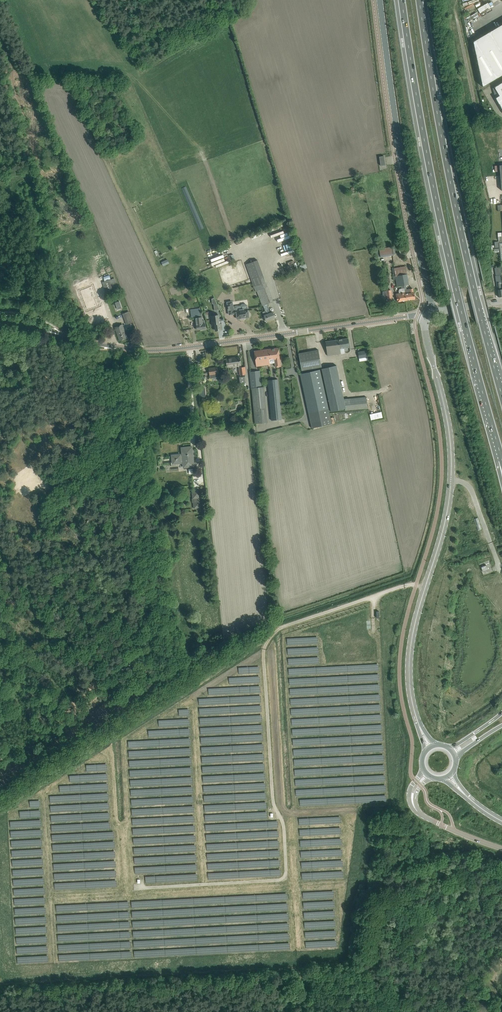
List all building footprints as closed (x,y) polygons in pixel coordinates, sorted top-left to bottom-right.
[(473,42),(483,87),(495,79),(501,75),(501,25),(473,42)] [(376,246),(375,246),(375,249),(377,257),(380,256),(380,257),(388,256),(392,255),(391,247),(386,248),(380,249),(380,245),(378,245),(377,242),(375,242),(376,246)] [(266,321),(275,318),(273,312),(270,313),(267,304),(273,302),(258,260),(247,263),(256,291),(258,290),(266,311),(263,312),(266,321)] [(409,284),(406,266),(394,268),(397,286),(398,286),(398,287),(401,286),(404,286),(406,286),(406,284),(409,284)] [(114,278),(103,282),(106,294),(118,290),(114,278)] [(96,283),(81,288),(89,310),(103,304),(96,283)] [(404,286),(401,286),(401,289),(399,289),(399,291),(399,293),(396,293),(397,301),(406,300),(405,290),(404,286)] [(413,288),(405,290),(406,300),(415,299),(414,292),(413,293),(413,288)] [(387,295),(388,300),(392,300),(391,290),(383,291),(383,296),(387,295)] [(211,299),(216,310),(219,309),(214,297),(211,299)] [(114,302),(117,311),(123,309),(120,300),(114,302)] [(232,301),(227,302),(229,315),(237,314),(237,319),(249,317),(247,304),(246,304),(246,303),(242,304),(242,305),(241,305),(242,309),(236,310),(236,308),(233,309),(232,301)] [(200,307),(191,309),(192,318),(196,318),(197,325),(196,325),(197,330),(205,329),(205,324),(204,320),(202,321),(202,317),(200,307)] [(123,314),(127,324),(132,322),(128,312),(123,314)] [(220,323),(220,322),(219,317),(218,317),(217,315),(214,315),(214,317),(210,318),(211,325),(214,324),(215,330),(222,329),(221,323),(220,323)] [(122,324),(115,327),(120,341),(126,338),(124,331),(125,331),(122,324)] [(349,347),(348,338),(325,341),(327,355),(341,354),(340,349),(349,347)] [(268,349),(269,359),(274,358),(275,367),(281,366),(278,348),(268,349)] [(256,366),(268,364),(270,364),(268,349),(254,351),(256,366)] [(299,353),(302,368),(302,370),(322,367),(319,350),(299,353)] [(368,350),(359,351),(359,361),(369,360),(368,350)] [(231,358),(226,358),(227,366),(236,365),(236,366),(241,365),(240,357),(231,359),(231,358)] [(217,367),(209,368),(210,374),(210,377),(218,376),(218,373),(217,367)] [(320,369),(300,374),(309,413),(312,428),(332,424),(329,408),(320,369)] [(260,371),(250,372),(252,393),(253,393),(254,408),(256,423),(267,422),(266,407),(264,407),(263,391),(262,391),(260,371)] [(278,379),(268,380),(271,420),(282,419),(278,379)] [(366,397),(345,398),(345,408),(345,410),(367,409),(366,397)] [(172,455),(172,460),(173,464),(181,463),(181,462),(183,462),(183,467),(194,466),(192,447),(181,448),(182,455),(180,455),(180,454),(172,455)] [(200,508),(198,492),(192,492),(192,499),(192,503),(193,503),(193,509),(200,508)] [(472,520),(475,527),(481,525),(479,518),(472,520)]
